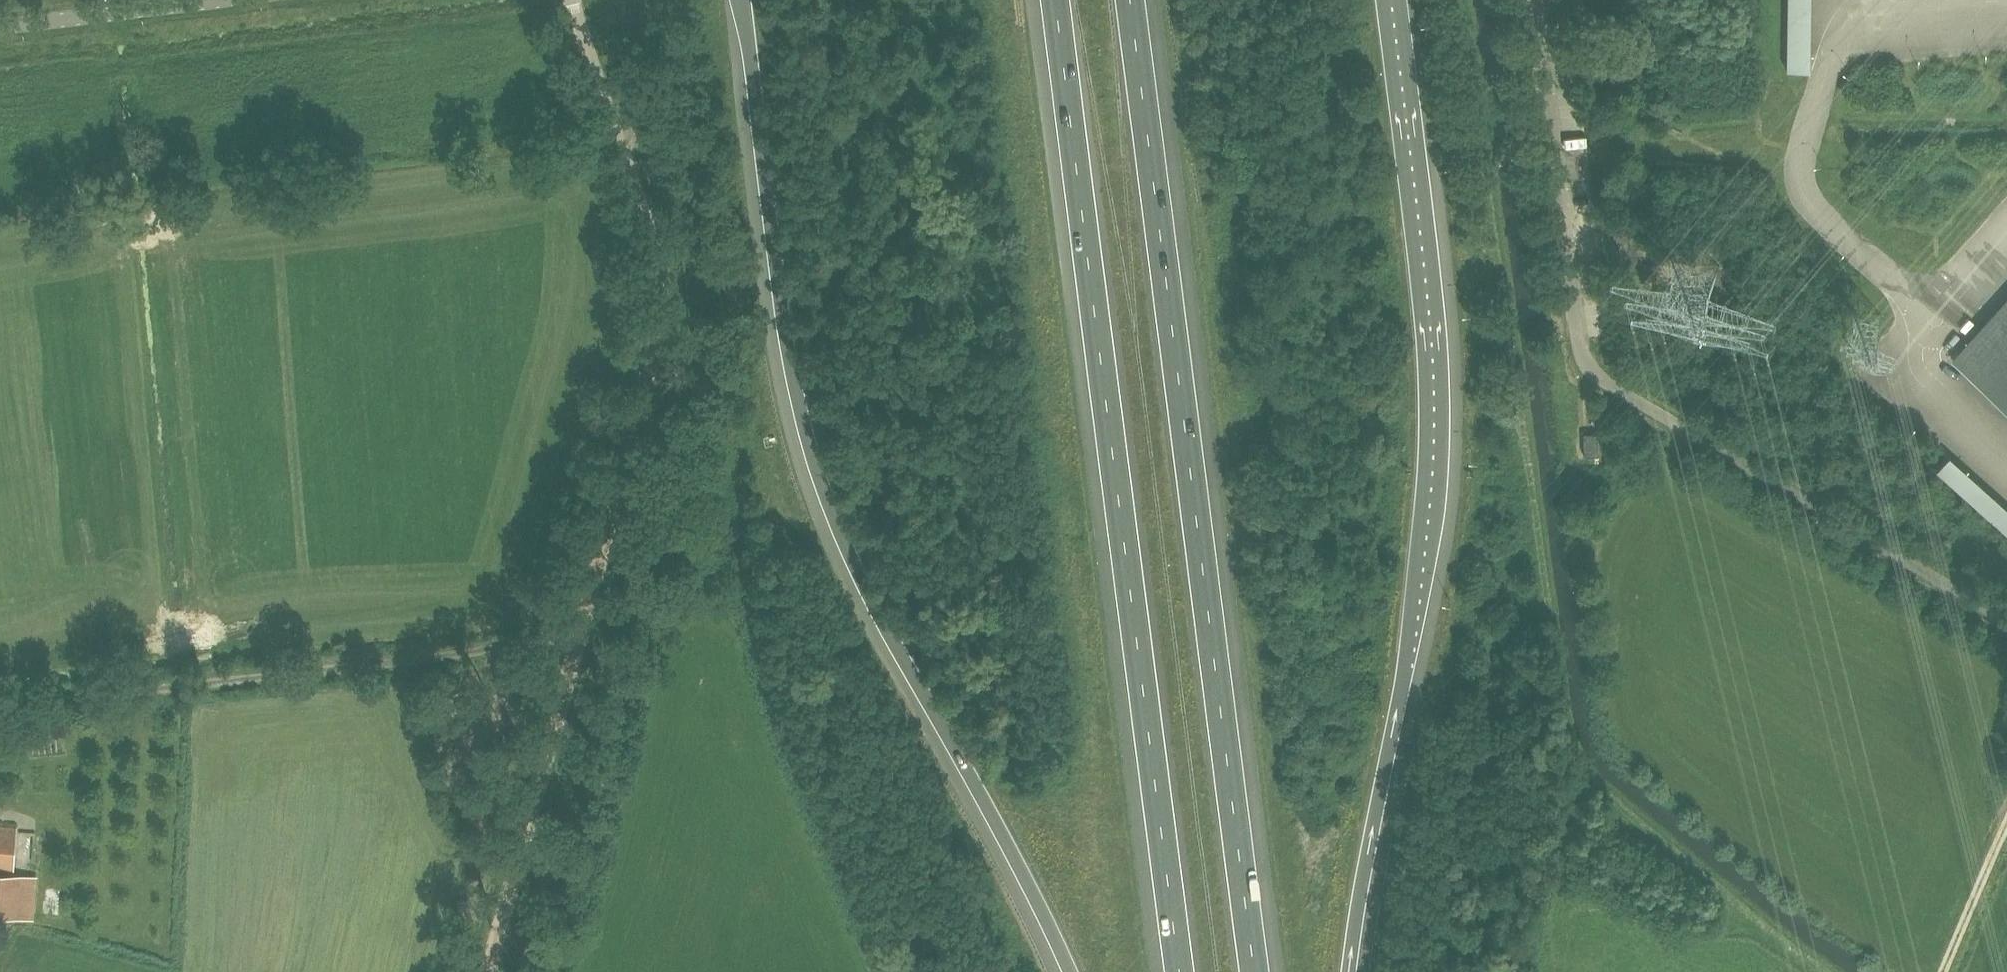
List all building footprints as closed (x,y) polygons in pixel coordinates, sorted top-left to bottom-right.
[(1953,354),(2006,403),(2006,294),(1953,354)] [(1598,455),(1597,433),(1583,433),(1584,456),(1598,455)] [(52,719),(37,721),(39,734),(54,731),(52,719)] [(17,827),(0,825),(0,870),(14,871),(17,827)] [(34,920),(38,876),(0,873),(0,917),(34,920)]
